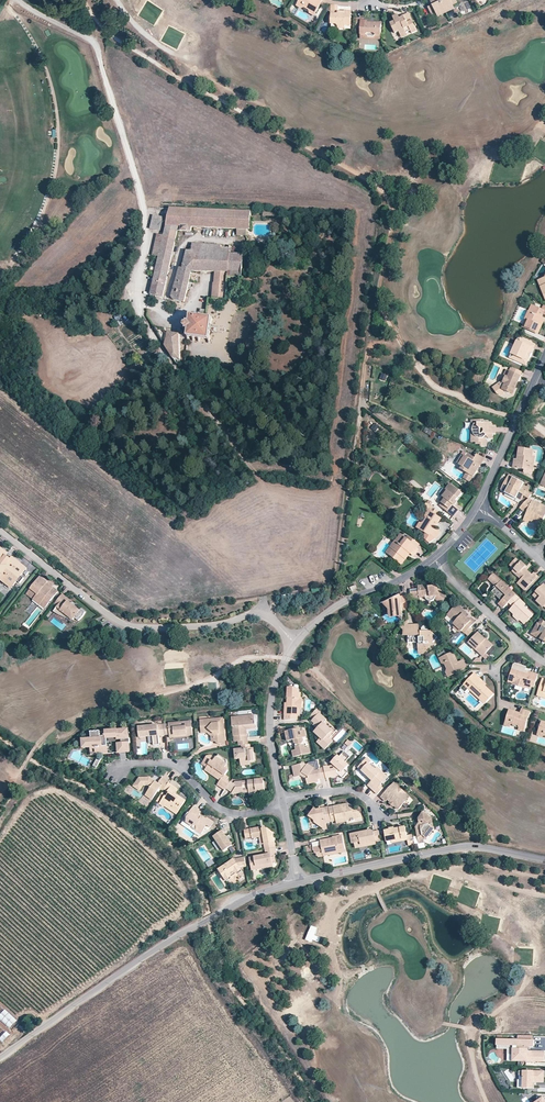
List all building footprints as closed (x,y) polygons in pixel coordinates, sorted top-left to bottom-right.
[(313,0),(298,0),(297,3),(302,5),(303,10),(306,11),(309,10),(314,13),(321,0),(313,0)] [(450,0),(430,0),(432,5),(435,11),(437,14),(453,6),(451,4),(450,0)] [(332,13),(332,23),(336,23),(339,26),(345,27),(345,25),(350,25),(351,12),(345,11),(345,13),(345,15),(339,15),(339,13),(337,12),(338,5),(330,5),(327,9),(331,11),(331,13),(332,13)] [(431,14),(435,11),(432,5),(427,7),(431,14)] [(454,9),(453,6),(437,14),(438,16),(454,9)] [(399,18),(399,16),(398,15),(396,14),(392,16),(394,20),(390,22),(395,32),(398,30),(400,34),(406,32),(410,30),(411,32),(416,30),(413,24),(412,25),(410,21),(411,20),(408,12),(402,15),(403,16),(399,18)] [(361,28),(360,35),(365,35),(368,37),(373,38),(376,35),(380,36),(381,23),(373,23),(373,25),(366,25),(366,23),(363,22),(363,19),(356,19),(356,28),(361,28)] [(238,229),(247,230),(250,230),(251,212),(171,208),(166,226),(192,227),(238,229)] [(153,227),(160,228),(161,218),(155,217),(153,227)] [(191,232),(192,227),(166,226),(164,235),(157,234),(153,255),(159,257),(151,294),(163,297),(178,231),(191,232)] [(193,244),(193,252),(230,254),(230,246),(193,244)] [(228,273),(228,278),(241,278),(244,254),(230,254),(193,252),(187,251),(182,268),(180,268),(172,296),(173,299),(185,302),(191,271),(215,273),(228,273)] [(212,298),(226,299),(228,278),(228,273),(215,273),(214,283),(212,298)] [(522,325),(526,326),(532,313),(529,312),(531,307),(536,309),(537,308),(531,305),(522,325)] [(526,326),(539,332),(544,319),(541,318),(542,316),(543,314),(544,315),(544,308),(544,310),(537,308),(536,309),(531,307),(529,312),(532,313),(526,326)] [(188,330),(187,337),(188,337),(209,340),(212,318),(206,317),(206,310),(201,309),(200,317),(190,315),(189,322),(187,322),(187,323),(186,323),(184,324),(184,327),(186,328),(186,330),(188,330)] [(119,325),(124,323),(120,315),(115,317),(119,325)] [(164,328),(153,326),(177,364),(179,365),(179,334),(171,333),(170,333),(169,333),(168,332),(167,332),(166,331),(165,330),(165,328),(164,328)] [(536,343),(532,341),(530,346),(532,347),(526,361),(524,360),(523,362),(514,358),(517,352),(515,351),(517,346),(519,347),(523,338),(519,336),(509,358),(526,366),(536,343)] [(530,346),(532,341),(523,337),(523,338),(519,347),(517,346),(515,351),(517,352),(514,358),(523,362),(524,360),(526,361),(532,347),(530,346)] [(515,385),(517,386),(521,377),(520,376),(522,372),(512,367),(509,372),(504,382),(502,383),(498,384),(498,386),(494,388),(495,391),(497,393),(502,392),(503,392),(504,393),(505,393),(506,393),(506,392),(512,390),(515,385)] [(492,384),(494,388),(498,386),(498,384),(502,383),(504,382),(509,372),(506,370),(501,381),(492,384)] [(379,379),(385,381),(387,375),(381,373),(379,379)] [(476,438),(471,440),(471,443),(477,443),(476,445),(482,445),(482,447),(487,447),(487,442),(484,440),(486,437),(489,439),(492,439),(492,435),(495,435),(496,427),(491,427),(491,425),(489,423),(484,423),(484,422),(477,422),(478,424),(476,426),(475,425),(474,426),(474,427),(473,428),(473,429),(473,431),(473,432),(473,433),(473,434),(473,435),(473,436),(474,436),(474,437),(476,438)] [(531,467),(533,456),(530,455),(531,451),(525,450),(525,449),(519,448),(518,455),(521,455),(520,460),(515,459),(514,468),(526,469),(526,466),(531,467)] [(467,453),(463,459),(460,464),(460,465),(462,466),(466,469),(469,468),(470,473),(469,475),(466,476),(464,477),(465,479),(467,481),(470,481),(472,477),(477,470),(476,467),(477,465),(478,466),(479,466),(484,459),(477,455),(474,459),(467,453)] [(535,456),(533,456),(531,467),(526,466),(526,469),(533,470),(535,456)] [(460,469),(469,475),(470,473),(469,468),(466,469),(462,466),(460,469)] [(517,495),(523,498),(524,494),(528,498),(532,495),(534,491),(515,481),(516,479),(509,475),(503,487),(508,490),(509,493),(514,496),(517,495)] [(445,499),(442,503),(444,504),(450,509),(448,511),(454,516),(459,510),(455,506),(452,504),(455,500),(456,501),(462,493),(461,492),(460,490),(459,491),(451,484),(446,490),(448,491),(443,497),(445,499)] [(521,500),(523,498),(517,495),(514,496),(509,493),(508,490),(503,487),(502,489),(507,492),(506,493),(516,499),(516,497),(521,500)] [(542,523),(544,516),(544,507),(532,501),(531,502),(528,498),(519,508),(524,512),(527,509),(528,509),(526,514),(525,516),(530,518),(531,521),(535,523),(537,522),(538,521),(542,523)] [(426,513),(429,515),(434,508),(427,503),(425,506),(429,510),(426,513)] [(439,512),(434,508),(429,515),(428,516),(424,516),(423,517),(424,520),(423,522),(420,525),(426,529),(422,534),(428,539),(435,535),(440,529),(436,526),(434,525),(436,522),(438,523),(441,520),(436,516),(439,512)] [(387,552),(390,555),(398,544),(397,543),(401,538),(405,540),(406,539),(407,539),(401,534),(387,552)] [(410,535),(407,539),(406,539),(405,540),(401,538),(397,543),(398,544),(390,555),(402,564),(409,555),(406,553),(408,551),(410,553),(412,554),(417,548),(414,546),(418,542),(410,535)] [(11,589),(29,570),(8,553),(0,547),(0,580),(11,589)] [(525,572),(526,570),(528,568),(521,562),(520,563),(516,559),(510,566),(514,570),(519,574),(517,576),(521,580),(518,584),(525,591),(538,577),(533,573),(531,575),(529,573),(527,574),(525,572)] [(499,604),(504,608),(509,603),(516,595),(493,574),(488,579),(495,585),(491,590),(492,591),(494,590),(504,600),(502,601),(499,604)] [(44,586),(46,584),(47,582),(40,576),(30,589),(32,590),(30,594),(35,598),(36,597),(46,606),(56,592),(48,586),(47,587),(44,586)] [(422,589),(419,589),(419,592),(420,598),(423,598),(423,597),(425,596),(426,597),(426,598),(427,599),(428,599),(429,600),(430,600),(431,600),(432,600),(433,600),(434,600),(435,599),(441,604),(447,597),(439,590),(438,592),(437,587),(433,587),(433,585),(432,585),(431,585),(430,585),(429,585),(427,585),(425,585),(423,585),(422,586),(422,589)] [(544,585),(535,594),(540,599),(538,600),(537,602),(544,607),(544,606),(544,605),(544,586),(544,585)] [(44,608),(46,606),(36,597),(35,598),(30,594),(32,590),(30,589),(26,594),(44,608)] [(492,591),(492,592),(502,601),(504,600),(494,590),(492,591)] [(62,612),(72,620),(74,617),(77,620),(78,620),(80,618),(82,617),(82,616),(83,614),(84,613),(84,612),(84,611),(81,608),(79,610),(75,607),(77,605),(74,603),(72,603),(69,603),(67,602),(68,600),(61,594),(53,604),(57,606),(53,611),(54,612),(55,612),(55,613),(57,615),(58,616),(59,616),(62,612)] [(523,619),(526,623),(534,614),(524,606),(526,604),(516,595),(509,603),(511,605),(513,605),(514,606),(513,607),(512,609),(515,612),(515,616),(519,620),(523,619)] [(395,614),(402,614),(402,610),(407,610),(405,596),(400,597),(399,597),(397,597),(396,597),(394,599),(390,601),(388,601),(389,609),(395,614)] [(463,614),(466,612),(458,605),(448,615),(456,623),(454,625),(454,628),(458,632),(463,631),(465,633),(476,622),(473,619),(471,621),(463,614)] [(402,621),(402,614),(395,614),(389,609),(389,615),(390,618),(397,617),(398,617),(399,618),(402,621)] [(71,620),(72,620),(62,612),(59,616),(61,617),(62,617),(64,618),(66,619),(68,619),(71,620)] [(473,619),(466,612),(463,614),(471,621),(473,619)] [(404,634),(406,634),(406,631),(410,631),(414,628),(417,628),(417,631),(419,634),(419,626),(409,626),(408,620),(400,627),(404,630),(404,634)] [(544,628),(538,624),(537,624),(532,633),(542,639),(542,637),(544,639),(544,628)] [(419,651),(423,651),(425,651),(429,647),(429,643),(432,643),(435,640),(433,638),(435,636),(425,625),(422,628),(422,634),(419,634),(417,631),(417,628),(414,628),(410,631),(406,631),(406,634),(408,634),(408,640),(413,640),(413,643),(419,643),(419,651)] [(481,637),(482,636),(478,632),(469,642),(482,655),(491,646),(481,637)] [(544,642),(544,639),(542,637),(542,639),(532,633),(531,635),(541,640),(541,639),(544,642)] [(482,635),(482,636),(481,637),(491,646),(493,645),(482,635)] [(482,655),(480,658),(477,658),(472,663),(483,662),(489,656),(485,652),(482,655)] [(448,670),(451,675),(460,671),(460,670),(466,667),(463,660),(456,663),(455,660),(456,660),(453,653),(446,656),(443,657),(445,662),(445,663),(443,665),(445,669),(448,670)] [(527,674),(523,672),(513,669),(509,680),(514,682),(516,685),(522,688),(525,685),(530,687),(531,686),(531,684),(535,685),(538,675),(528,671),(527,674)] [(482,683),(484,682),(475,673),(461,688),(465,693),(469,689),(471,687),(474,690),(475,694),(479,698),(482,697),(486,701),(493,694),(484,685),(482,683)] [(285,708),(284,720),(296,720),(296,714),(297,710),(300,707),(300,701),(297,698),(298,693),(294,693),(294,688),(288,688),(287,703),(287,708),(285,708)] [(324,724),(327,721),(320,714),(321,712),(317,709),(310,716),(314,720),(313,721),(316,724),(314,725),(319,729),(321,731),(318,735),(322,738),(318,742),(326,749),(333,741),(331,739),(328,736),(332,731),(324,724)] [(519,726),(525,727),(528,718),(530,712),(522,709),(520,715),(517,714),(517,713),(510,710),(506,722),(512,723),(512,727),(516,728),(519,726)] [(242,745),(248,744),(247,729),(246,726),(255,725),(254,715),(232,718),(234,742),(238,741),(239,745),(242,745)] [(215,740),(215,741),(219,744),(226,743),(224,722),(219,718),(213,719),(214,720),(208,720),(208,719),(201,720),(202,731),(208,730),(209,728),(215,733),(214,735),(215,740)] [(164,725),(165,735),(170,734),(174,734),(174,735),(186,734),(187,736),(193,736),(191,721),(185,722),(186,727),(180,727),(180,722),(169,723),(169,724),(164,725)] [(335,728),(327,721),(324,724),(332,731),(328,736),(331,739),(338,731),(335,728)] [(159,735),(165,735),(164,725),(149,726),(149,725),(139,726),(140,737),(141,737),(153,736),(154,745),(160,745),(159,735)] [(97,747),(97,753),(99,753),(99,752),(100,752),(100,753),(102,753),(102,752),(103,752),(103,753),(105,753),(104,746),(107,745),(107,737),(117,737),(117,738),(121,738),(122,742),(118,743),(118,752),(129,751),(129,742),(130,742),(130,737),(128,737),(128,728),(115,729),(114,728),(108,729),(109,730),(106,730),(106,731),(100,731),(100,730),(98,730),(98,731),(97,731),(95,731),(93,731),(91,731),(92,738),(87,738),(88,747),(91,746),(95,746),(97,747)] [(213,741),(215,741),(215,740),(214,735),(215,733),(209,728),(208,730),(202,731),(202,733),(208,732),(212,735),(213,741)] [(300,732),(300,729),(286,732),(288,741),(294,740),(296,750),(292,751),(293,757),(310,753),(309,747),(305,748),(302,738),(306,737),(305,731),(300,732)] [(250,761),(255,761),(253,748),(250,749),(250,744),(248,744),(242,745),(242,750),(235,750),(236,759),(241,759),(241,764),(247,763),(247,760),(250,760),(250,761)] [(223,777),(221,780),(218,784),(225,789),(226,788),(230,782),(227,780),(228,777),(225,775),(228,770),(227,760),(219,754),(216,759),(211,756),(207,756),(205,761),(209,764),(207,767),(223,777)] [(323,767),(324,768),(326,777),(326,778),(330,777),(330,776),(331,776),(338,774),(343,779),(347,773),(344,770),(348,765),(344,762),(347,758),(342,754),(339,757),(338,756),(331,763),(334,765),(328,767),(328,766),(323,767)] [(369,775),(368,776),(372,781),(368,785),(374,791),(380,785),(388,777),(381,771),(379,773),(375,769),(375,768),(376,768),(376,767),(375,767),(375,766),(374,766),(373,766),(373,767),(372,767),(369,764),(371,762),(367,758),(358,767),(366,775),(367,773),(369,775)] [(326,777),(324,768),(318,769),(319,770),(316,771),(313,769),(313,768),(307,765),(307,766),(304,764),(293,767),(295,777),(302,775),(301,773),(303,773),(308,776),(310,783),(316,782),(316,780),(317,779),(326,777)] [(205,770),(221,780),(223,777),(207,767),(205,770)] [(308,784),(310,783),(308,776),(303,773),(301,773),(302,775),(307,779),(308,784)] [(165,788),(169,782),(170,781),(163,777),(159,783),(156,780),(155,781),(153,780),(154,779),(150,777),(140,777),(134,785),(141,790),(144,785),(148,784),(152,787),(147,794),(153,798),(160,787),(164,790),(165,788)] [(230,782),(226,788),(233,793),(234,791),(243,790),(243,785),(249,784),(249,789),(250,792),(250,795),(257,794),(257,796),(260,796),(262,794),(262,790),(265,789),(264,779),(236,782),(234,784),(231,781),(230,782)] [(176,788),(177,787),(169,782),(165,788),(170,792),(168,796),(166,795),(161,803),(165,805),(178,813),(188,797),(183,792),(180,796),(176,793),(179,790),(176,788)] [(394,783),(393,784),(404,794),(402,796),(406,800),(402,804),(405,807),(412,800),(394,783)] [(404,794),(393,784),(381,796),(385,801),(387,799),(390,801),(393,804),(398,809),(402,804),(406,800),(402,796),(404,794)] [(383,788),(380,785),(374,791),(377,794),(383,788)] [(329,807),(331,821),(337,820),(336,819),(346,817),(346,820),(351,819),(351,821),(354,820),(354,818),(362,817),(361,814),(352,806),(348,806),(348,803),(339,805),(339,808),(334,809),(334,806),(329,807)] [(198,829),(203,832),(206,826),(205,825),(206,823),(211,827),(214,821),(208,817),(207,818),(204,816),(204,817),(202,816),(200,819),(197,817),(201,811),(198,809),(199,808),(195,805),(190,812),(192,813),(189,817),(189,816),(188,821),(193,826),(192,827),(195,829),(196,829),(198,829)] [(321,826),(326,825),(326,822),(331,821),(329,807),(329,806),(323,807),(323,808),(323,811),(319,812),(319,809),(308,811),(309,816),(314,815),(315,822),(321,826)] [(419,841),(423,840),(426,839),(434,828),(432,819),(428,816),(423,813),(419,819),(420,825),(419,827),(416,827),(418,837),(419,841)] [(266,849),(276,847),(275,842),(273,833),(264,827),(262,829),(261,829),(260,827),(245,830),(246,838),(252,837),(252,838),(264,836),(265,844),(266,849)] [(408,840),(407,836),(405,827),(400,828),(400,829),(395,830),(394,829),(385,831),(387,842),(392,841),(402,839),(403,841),(408,840)] [(223,831),(214,837),(224,851),(232,845),(223,831)] [(368,845),(376,844),(375,842),(381,841),(379,832),(371,834),(367,835),(365,833),(353,835),(355,844),(362,843),(364,844),(367,844),(368,845)] [(317,856),(318,856),(324,855),(323,852),(329,851),(329,852),(345,849),(342,835),(336,836),(336,837),(320,841),(321,846),(313,847),(313,850),(314,850),(315,853),(316,853),(317,856)] [(271,854),(274,853),(277,853),(276,847),(265,849),(266,855),(250,858),(252,870),(257,869),(257,866),(267,864),(268,868),(273,867),(273,863),(276,862),(275,857),(272,857),(271,854)] [(345,852),(345,849),(329,852),(329,851),(323,852),(324,855),(318,856),(318,857),(345,852)] [(238,874),(240,873),(242,871),(240,868),(242,867),(240,858),(234,859),(228,864),(229,865),(226,867),(225,865),(219,870),(225,879),(230,875),(231,877),(237,874),(238,874)] [(319,943),(322,937),(314,934),(312,940),(319,943)] [(20,1024),(0,1005),(0,1020),(12,1031),(20,1024)] [(33,1020),(28,1015),(21,1022),(26,1027),(33,1020)] [(2,1042),(9,1035),(2,1028),(0,1030),(0,1040),(2,1042)] [(533,1046),(533,1040),(497,1039),(496,1048),(507,1048),(512,1049),(512,1060),(544,1061),(544,1052),(532,1052),(532,1051),(527,1051),(527,1049),(525,1049),(525,1046),(533,1046)] [(519,1070),(519,1075),(522,1079),(522,1088),(532,1088),(533,1081),(534,1081),(537,1082),(537,1080),(543,1080),(543,1071),(519,1070)]
